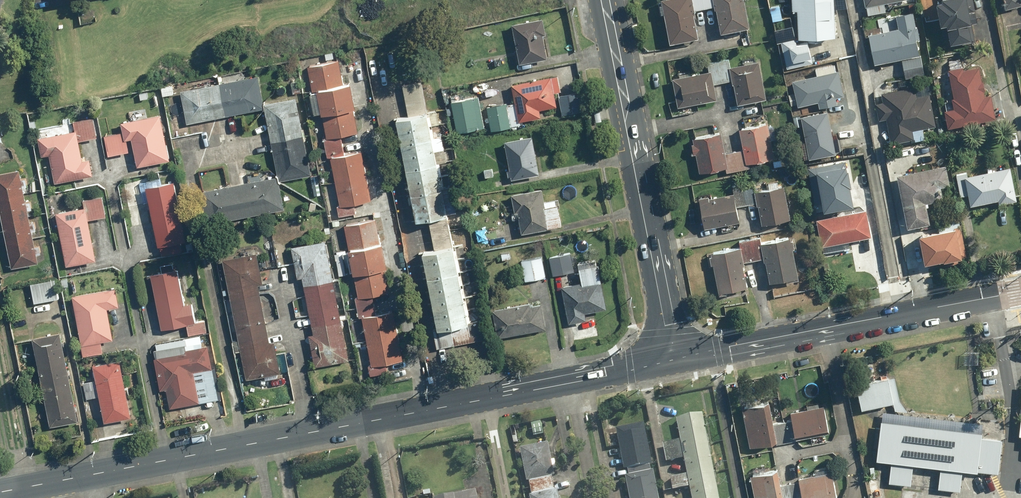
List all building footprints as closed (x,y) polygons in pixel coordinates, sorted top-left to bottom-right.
[(664,13),(669,43),(697,38),(693,9),(715,6),(719,33),(748,28),(744,0),(659,0),(661,13),(664,13)] [(792,9),(794,9),(796,39),(836,36),(835,20),(830,20),(829,0),(833,0),(792,0),(792,9)] [(867,15),(885,12),(884,3),(897,0),(863,0),(867,15)] [(966,0),(942,0),(942,1),(936,2),(943,38),(949,37),(950,43),(971,39),(968,22),(977,20),(975,9),(968,11),(966,0)] [(1006,8),(1020,4),(1020,0),(1004,0),(1006,8)] [(869,34),(874,63),(919,54),(917,40),(920,39),(917,26),(915,27),(912,11),(878,17),(881,32),(869,34)] [(543,19),(511,25),(519,63),(547,58),(543,37),(546,37),(543,19)] [(809,41),(780,45),(783,68),(812,64),(809,41)] [(921,57),(901,60),(904,77),(924,74),(921,57)] [(671,74),(677,107),(717,99),(714,84),(732,80),(737,104),(765,98),(758,61),(754,62),(753,59),(743,61),(744,63),(730,66),(728,59),(710,62),(711,67),(671,74)] [(312,115),(321,114),(326,138),(323,138),(327,159),(331,158),(340,206),(336,207),(338,217),(357,213),(355,204),(371,201),(361,152),(345,155),(341,136),(359,133),(349,83),(343,84),(339,60),(307,66),(312,93),(308,94),(312,115)] [(816,74),(791,80),(797,105),(817,100),(819,108),(837,103),(835,97),(843,95),(837,70),(835,70),(833,65),(815,69),(816,74)] [(949,69),(949,70),(954,109),(945,110),(947,126),(993,120),(990,95),(985,95),(983,80),(981,81),(980,68),(963,70),(963,67),(949,69)] [(558,76),(511,84),(515,102),(487,107),(491,130),(521,124),(520,122),(541,118),(540,111),(557,108),(554,93),(561,91),(558,76)] [(283,210),(278,182),(311,176),(298,98),(263,104),(258,77),(180,90),(186,124),(263,110),(275,178),(204,190),(210,223),(283,210)] [(451,187),(442,189),(435,151),(443,149),(441,136),(433,138),(431,126),(439,124),(437,111),(426,113),(421,82),(402,85),(408,116),(396,118),(409,194),(399,196),(403,218),(413,216),(415,223),(447,218),(446,215),(455,213),(451,187)] [(878,121),(885,119),(890,143),(914,138),(913,132),(936,127),(930,94),(916,96),(914,86),(881,93),(883,100),(874,102),(878,121)] [(459,95),(450,96),(457,133),(485,127),(479,96),(460,100),(459,95)] [(801,118),(808,161),(835,156),(828,114),(801,118)] [(170,160),(160,115),(121,124),(123,132),(104,136),(108,157),(129,152),(126,140),(131,139),(137,168),(170,160)] [(41,156),(50,155),(55,184),(92,177),(89,160),(82,161),(78,141),(96,138),(92,119),(71,122),(73,132),(38,138),(41,156)] [(721,132),(692,137),(698,172),(725,168),(726,171),(750,167),(749,162),(774,157),(767,123),(739,128),(743,149),(725,153),(721,132)] [(538,174),(531,137),(504,142),(511,179),(538,174)] [(916,170),(896,174),(906,227),(928,223),(925,203),(942,200),(940,186),(949,184),(946,165),(933,167),(932,162),(915,165),(916,170)] [(809,169),(817,213),(853,207),(845,163),(809,169)] [(1010,167),(967,176),(966,172),(955,174),(959,196),(968,194),(971,205),(998,200),(998,203),(1016,200),(1010,167)] [(0,173),(0,213),(11,269),(38,264),(36,255),(42,254),(40,246),(35,247),(31,231),(36,230),(34,220),(30,221),(28,211),(32,210),(30,201),(26,201),(23,186),(26,186),(25,178),(21,179),(19,170),(0,173)] [(697,199),(703,229),(739,222),(736,206),(757,202),(761,224),(790,218),(783,185),(754,191),(753,181),(731,185),(733,192),(697,199)] [(172,182),(146,188),(162,257),(182,252),(180,242),(185,241),(172,182)] [(517,210),(521,232),(562,225),(558,205),(560,205),(559,197),(543,200),(541,188),(510,193),(513,211),(517,210)] [(84,208),(56,213),(66,267),(96,262),(88,220),(106,216),(102,196),(82,200),(84,208)] [(816,219),(820,245),(871,236),(866,210),(816,219)] [(919,233),(923,262),(960,257),(957,233),(960,233),(958,218),(937,221),(938,230),(919,233)] [(375,220),(344,225),(348,250),(334,252),(338,275),(353,272),(357,296),(354,297),(358,317),(363,316),(372,364),(368,365),(370,377),(388,374),(386,364),(403,361),(394,311),(376,314),(373,296),(390,293),(386,270),(388,270),(384,244),(380,245),(375,220)] [(739,247),(711,253),(719,293),(748,287),(743,261),(765,257),(770,281),(798,275),(790,236),(761,242),(760,236),(738,240),(739,247)] [(349,360),(324,241),(292,248),(299,279),(303,278),(315,335),(309,337),(315,367),(349,360)] [(452,246),(421,252),(436,329),(467,324),(452,246)] [(570,251),(549,255),(552,275),(573,272),(570,251)] [(247,380),(264,376),(265,380),(278,377),(277,374),(280,373),(274,341),(270,342),(258,285),(264,284),(257,254),(222,261),(238,338),(233,340),(236,353),(241,352),(247,380)] [(541,256),(521,260),(525,281),(545,276),(541,256)] [(177,270),(151,275),(161,330),(187,326),(189,335),(207,332),(201,302),(184,305),(177,270)] [(570,320),(587,316),(585,309),(608,304),(602,278),(583,282),(582,279),(562,283),(570,320)] [(55,280),(30,284),(33,303),(59,299),(55,280)] [(115,289),(72,297),(83,357),(103,353),(101,342),(113,339),(107,309),(118,307),(115,289)] [(492,309),(497,337),(545,328),(541,304),(530,306),(529,302),(492,309)] [(78,422),(60,332),(31,338),(49,428),(78,422)] [(158,389),(167,388),(170,407),(199,403),(198,394),(205,393),(202,371),(210,370),(206,347),(153,355),(158,389)] [(120,361),(92,366),(103,423),(131,417),(120,361)] [(889,375),(858,381),(863,406),(894,400),(895,408),(908,409),(900,398),(895,375),(890,376),(889,375)] [(762,403),(741,407),(750,447),(770,442),(762,403)] [(794,441),(793,434),(827,428),(824,405),(788,411),(790,420),(776,423),(779,443),(794,441)] [(701,415),(675,421),(690,497),(717,497),(701,415)] [(984,429),(882,417),(877,457),(892,459),(890,480),(912,483),(915,461),(942,464),(940,486),(962,489),(964,467),(1000,471),(1004,437),(984,434),(984,429)] [(616,430),(621,463),(626,463),(628,476),(622,477),(625,497),(658,497),(654,472),(649,473),(647,458),(649,458),(644,425),(616,430)] [(527,496),(528,497),(557,497),(556,491),(552,492),(549,479),(553,478),(546,443),(519,449),(526,484),(528,483),(531,496),(527,496)] [(749,474),(754,497),(777,497),(771,470),(749,474)] [(782,484),(785,497),(814,497),(836,493),(831,470),(798,477),(799,480),(782,484)]
